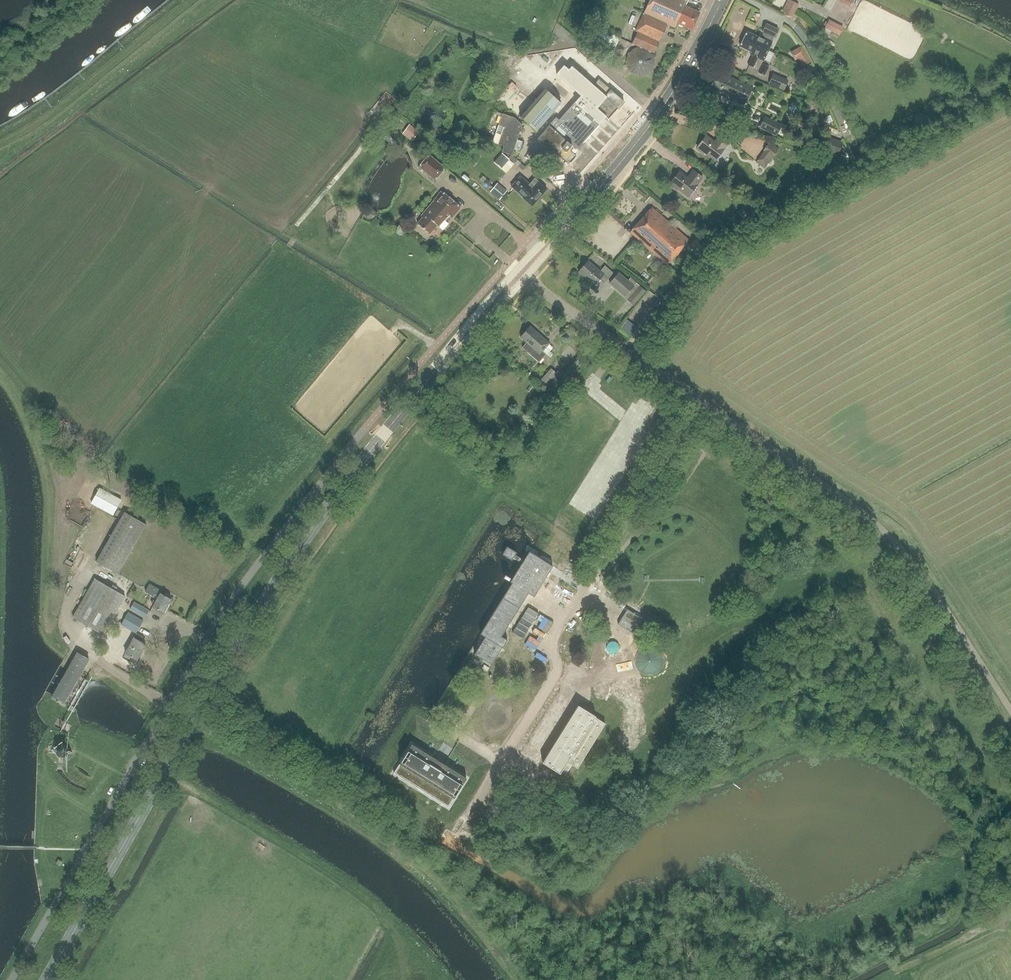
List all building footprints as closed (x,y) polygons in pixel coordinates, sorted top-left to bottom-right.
[(637,31),(639,32),(634,43),(642,48),(639,48),(637,49),(634,50),(632,52),(630,54),(628,57),(628,61),(628,64),(628,66),(630,70),(631,72),(633,74),(637,76),(640,76),(643,76),(646,75),(649,74),(651,72),(653,69),(655,65),(655,62),(654,59),(653,56),(651,52),(655,54),(667,25),(676,29),(678,24),(692,30),(693,28),(694,27),(696,24),(695,23),(700,13),(686,7),(689,0),(651,0),(637,31)] [(782,12),(793,17),(799,5),(791,0),(788,0),(782,12)] [(827,49),(830,47),(825,37),(828,39),(831,31),(839,35),(843,27),(835,23),(829,20),(821,38),(827,49)] [(764,33),(762,37),(760,36),(759,38),(747,32),(743,41),(752,45),(754,46),(755,43),(757,44),(769,50),(773,42),(771,41),(773,38),(775,38),(779,30),(766,24),(762,33),(764,33)] [(600,28),(596,39),(617,45),(620,35),(600,28)] [(743,41),(741,46),(751,52),(750,54),(753,55),(748,65),(753,67),(757,58),(764,61),(769,50),(757,44),(755,43),(754,46),(743,41)] [(807,55),(799,60),(802,66),(811,61),(807,55)] [(764,75),(769,67),(764,64),(759,73),(764,75)] [(539,129),(537,131),(542,135),(539,139),(557,155),(559,153),(570,163),(578,155),(572,151),(576,147),(578,149),(598,128),(607,118),(610,120),(625,103),(600,81),(595,87),(572,67),(569,71),(564,67),(556,75),(581,97),(565,114),(563,112),(544,133),(539,129)] [(744,104),(752,89),(718,72),(710,87),(744,104)] [(789,80),(773,73),(769,84),(784,91),(789,80)] [(529,89),(537,83),(530,74),(522,80),(529,89)] [(546,90),(521,118),(532,128),(536,132),(537,131),(539,129),(550,116),(558,107),(561,104),(546,90)] [(512,117),(502,113),(499,124),(493,141),(498,143),(505,146),(503,151),(511,154),(512,154),(512,155),(514,148),(520,150),(523,142),(517,140),(522,125),(514,119),(512,117)] [(782,125),(765,117),(760,127),(777,136),(782,125)] [(403,134),(413,141),(420,131),(410,124),(403,134)] [(837,155),(842,141),(823,134),(818,148),(837,155)] [(717,161),(731,142),(721,135),(717,140),(719,142),(718,144),(707,136),(699,148),(700,148),(699,150),(705,155),(706,153),(717,161)] [(764,151),(756,162),(765,168),(779,148),(769,141),(763,150),(764,151)] [(502,153),(494,162),(502,168),(509,160),(502,153)] [(419,167),(435,180),(446,167),(430,154),(419,167)] [(512,154),(511,154),(509,158),(515,163),(518,160),(512,154)] [(690,197),(704,178),(694,171),(691,176),(693,178),(691,180),(681,172),(672,183),(673,184),(672,186),(678,190),(679,189),(690,197)] [(512,188),(519,194),(518,194),(523,198),(523,197),(533,205),(547,189),(536,179),(531,184),(522,177),(512,188)] [(498,183),(490,192),(500,200),(507,191),(498,183)] [(454,218),(462,208),(444,192),(435,202),(436,202),(423,217),(424,218),(419,224),(431,234),(439,225),(444,230),(450,224),(447,221),(452,216),(454,218)] [(668,266),(690,241),(653,208),(631,233),(668,266)] [(368,218),(372,220),(376,219),(378,215),(377,213),(375,211),(371,209),(368,209),(366,211),(365,214),(368,218)] [(759,210),(748,211),(749,219),(760,218),(759,210)] [(601,279),(605,283),(614,273),(606,266),(601,272),(589,261),(580,271),(596,285),(601,279)] [(609,283),(625,297),(635,286),(619,272),(609,283)] [(677,282),(669,292),(676,297),(683,288),(677,282)] [(641,290),(638,288),(628,299),(634,305),(646,291),(643,288),(641,290)] [(544,352),(551,344),(531,326),(522,337),(528,343),(523,348),(540,362),(547,355),(544,352)] [(551,368),(543,377),(542,379),(553,388),(557,383),(563,376),(558,371),(556,373),(551,368)] [(91,503),(113,515),(121,500),(99,488),(91,503)] [(125,512),(96,561),(118,574),(147,525),(125,512)] [(513,561),(518,553),(508,547),(504,555),(513,561)] [(535,597),(553,567),(530,552),(511,583),(513,584),(481,635),(486,638),(475,654),(492,665),(503,649),(504,649),(509,641),(503,637),(530,594),(535,597)] [(104,634),(126,596),(96,579),(75,618),(104,634)] [(153,606),(164,613),(172,599),(163,593),(164,591),(151,584),(147,592),(153,595),(153,594),(158,596),(153,606)] [(134,601),(130,609),(146,618),(150,610),(134,601)] [(643,619),(627,609),(618,624),(634,634),(643,619)] [(144,621),(129,612),(121,625),(137,633),(144,621)] [(138,659),(147,644),(136,637),(127,653),(138,659)] [(620,649),(615,640),(606,645),(611,654),(620,649)] [(65,704),(91,659),(79,653),(53,698),(58,700),(57,702),(59,703),(60,701),(65,704)] [(578,768),(605,724),(595,718),(596,716),(579,705),(543,764),(560,774),(561,773),(568,777),(570,776),(567,774),(573,765),(578,768)] [(69,753),(70,751),(70,748),(69,746),(67,744),(65,743),(63,743),(60,744),(58,746),(57,748),(57,750),(57,753),(59,755),(61,756),(63,756),(66,756),(68,755),(69,753)] [(449,809),(467,780),(412,746),(394,774),(449,809)]
